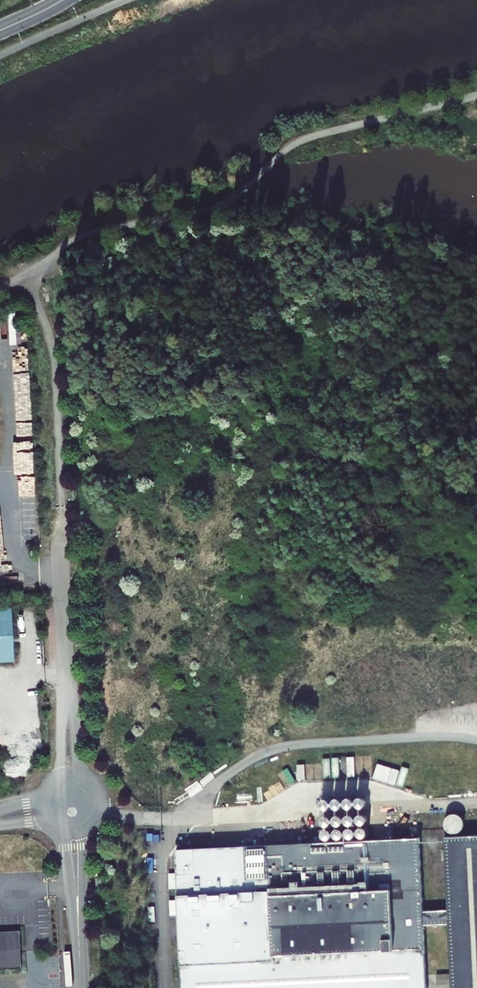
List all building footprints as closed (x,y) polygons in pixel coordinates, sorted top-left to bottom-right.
[(0,607),(0,662),(13,662),(11,607),(0,607)] [(361,825),(363,826),(365,825),(366,824),(368,823),(368,821),(368,819),(367,817),(365,815),(363,815),(361,815),(359,816),(358,818),(358,820),(358,822),(359,824),(361,825)] [(458,815),(454,815),(453,815),(450,816),(447,818),(445,822),(445,825),(446,829),(448,832),(452,833),(455,834),(458,833),(460,832),(462,830),(464,827),(464,823),(463,820),(461,817),(458,815)] [(338,827),(340,827),(342,826),(343,825),(344,823),(345,821),(344,819),(343,818),(341,817),(339,816),(336,817),(335,819),(334,821),(334,822),(335,824),(336,825),(338,827)] [(349,826),(351,826),(353,826),(354,825),(355,824),(356,823),(356,821),(356,819),(355,818),(354,816),(352,816),(350,816),(348,817),(346,819),(346,821),(346,823),(347,824),(348,825),(349,826)] [(325,827),(327,827),(330,827),(331,826),(332,824),(333,822),(333,820),(332,819),(331,818),(329,817),(327,817),(325,818),(323,819),(322,822),(323,824),(323,825),(325,827)] [(366,828),(363,828),(361,829),(359,830),(358,832),(358,833),(359,835),(360,837),(361,838),(363,839),(365,838),(367,837),(368,836),(369,834),(369,832),(368,830),(366,828)] [(343,830),(341,829),(338,829),(336,831),(335,833),(335,834),(335,836),(336,838),(338,839),(339,840),(342,839),(343,839),(345,837),(345,835),(345,833),(344,831),(343,830)] [(354,829),(352,829),(350,829),(348,830),(347,831),(347,832),(347,834),(347,836),(348,838),(350,839),(352,839),(354,839),(355,838),(356,837),(357,836),(357,834),(357,832),(356,830),(354,829)] [(331,830),(329,830),(326,830),(325,831),(323,833),(323,835),(324,838),(325,839),(327,840),(329,840),(331,840),(332,839),(333,837),(334,835),(333,832),(331,830)] [(449,925),(452,971),(452,987),(476,987),(476,836),(445,837),(448,910),(449,925)] [(420,838),(248,847),(254,962),(255,980),(426,972),(425,949),(424,927),(449,925),(448,910),(423,911),(420,838)] [(248,847),(176,850),(182,966),(183,987),(427,987),(426,972),(255,980),(254,962),(248,847)] [(22,969),(20,931),(0,932),(0,970),(22,969)]
